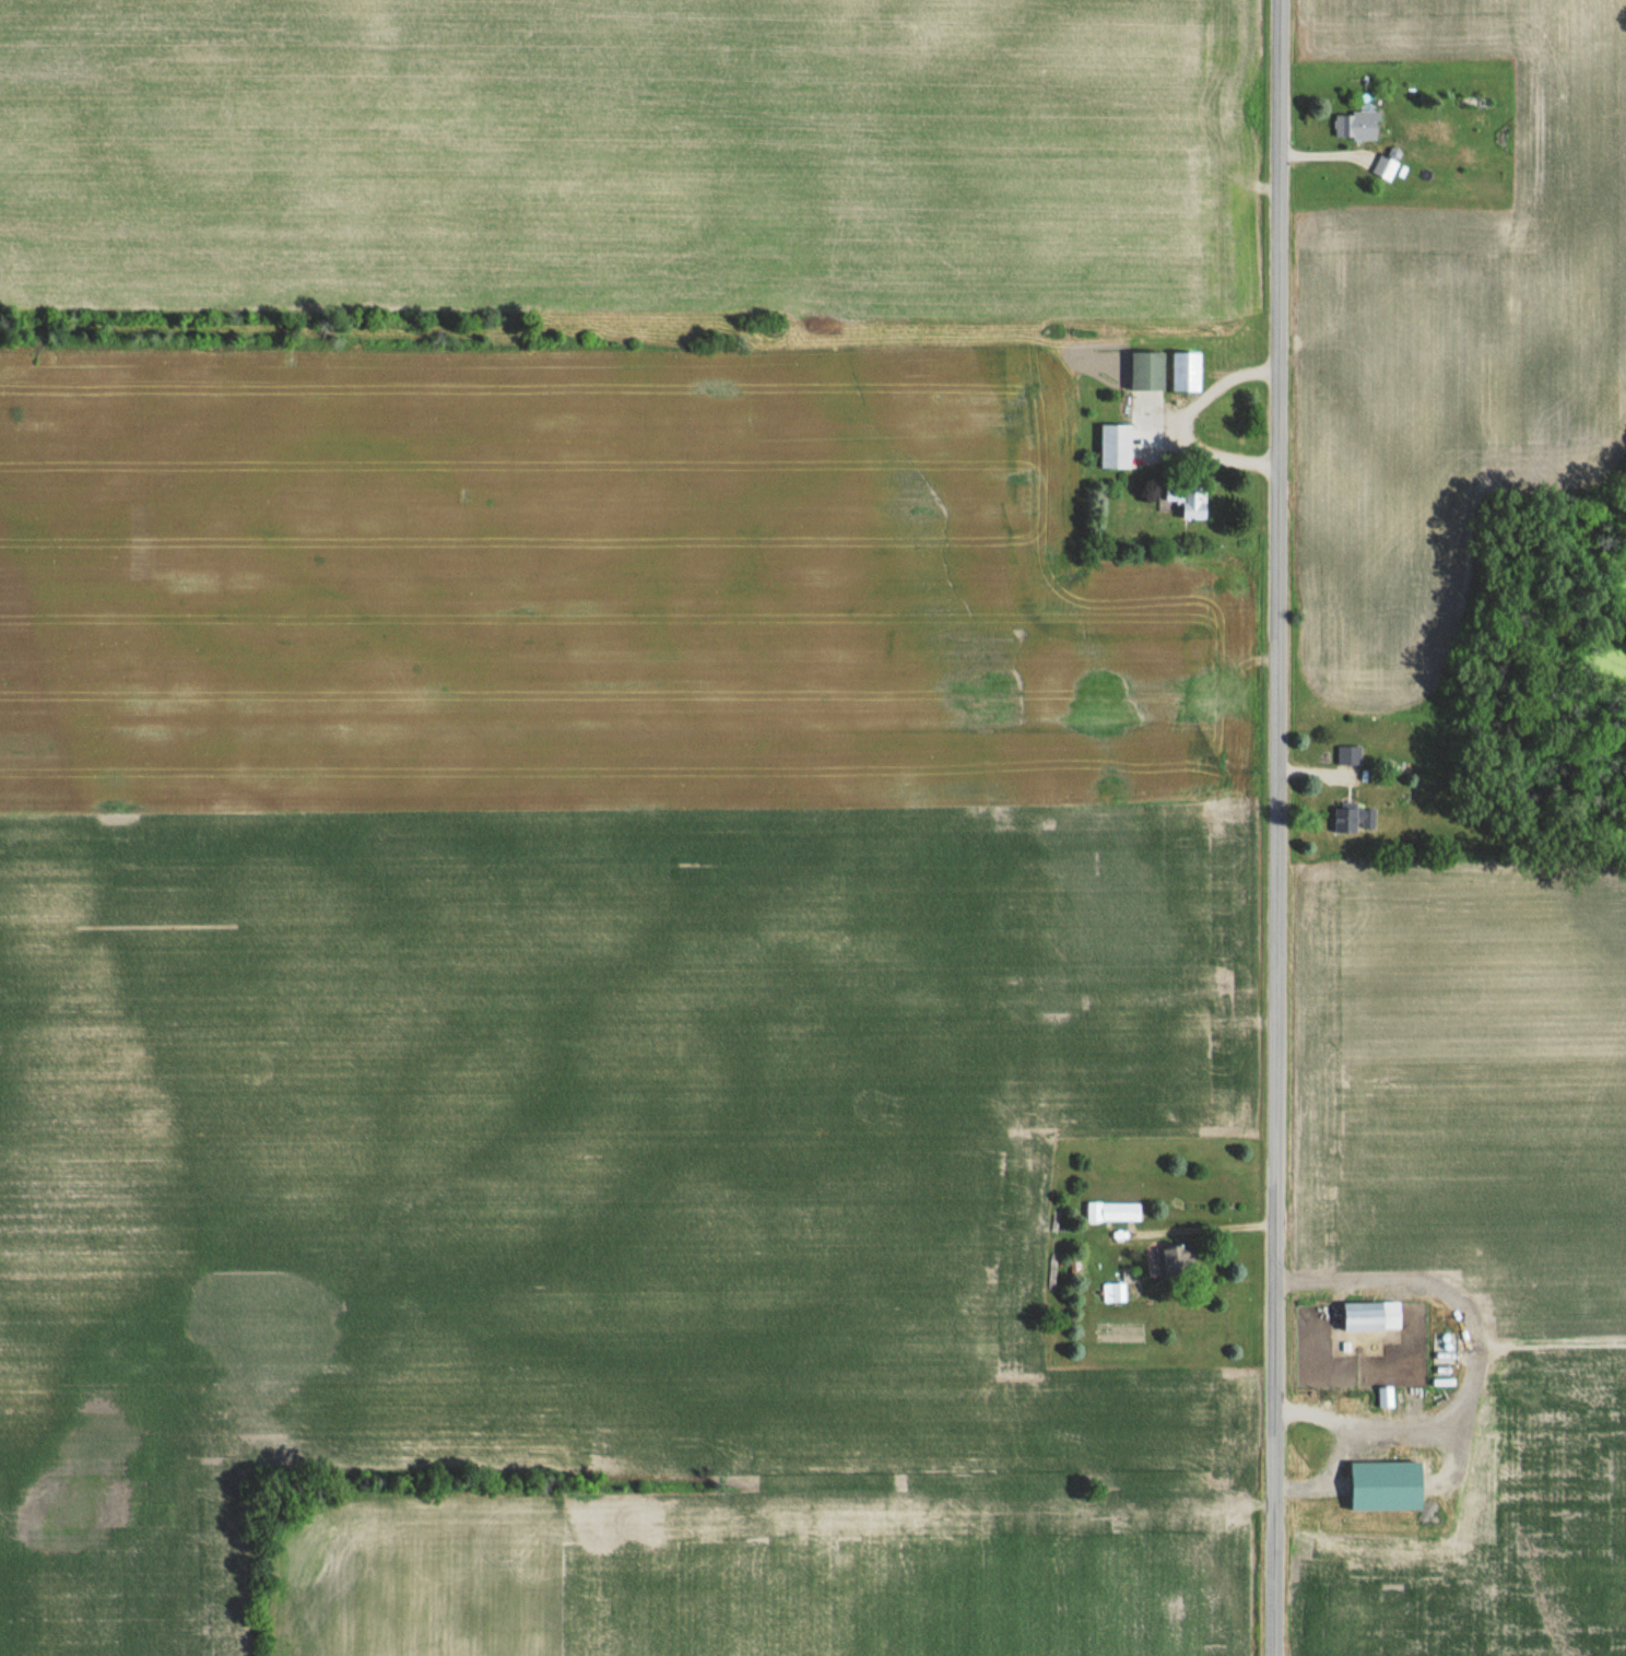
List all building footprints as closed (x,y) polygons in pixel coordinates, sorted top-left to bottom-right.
[(1336,140),(1380,140),(1380,112),(1336,112),(1336,140)] [(1373,173),(1390,181),(1399,164),(1382,155),(1373,173)] [(1132,351),(1132,390),(1167,390),(1167,351),(1132,351)] [(1203,391),(1203,351),(1175,351),(1175,391),(1203,391)] [(1133,424),(1103,424),(1103,468),(1133,468),(1133,424)] [(1209,490),(1169,490),(1169,499),(1185,499),(1185,519),(1209,518),(1209,490)] [(1338,765),(1363,765),(1363,746),(1338,746),(1338,765)] [(1334,831),(1376,832),(1376,805),(1335,804),(1334,831)] [(1088,1220),(1141,1220),(1141,1201),(1088,1201),(1088,1220)] [(1158,1274),(1183,1273),(1182,1246),(1158,1246),(1158,1274)] [(1104,1283),(1104,1300),(1113,1300),(1113,1283),(1104,1283)] [(1347,1331),(1403,1330),(1402,1301),(1347,1301),(1347,1331)] [(1380,1387),(1380,1406),(1394,1406),(1394,1387),(1380,1387)]
